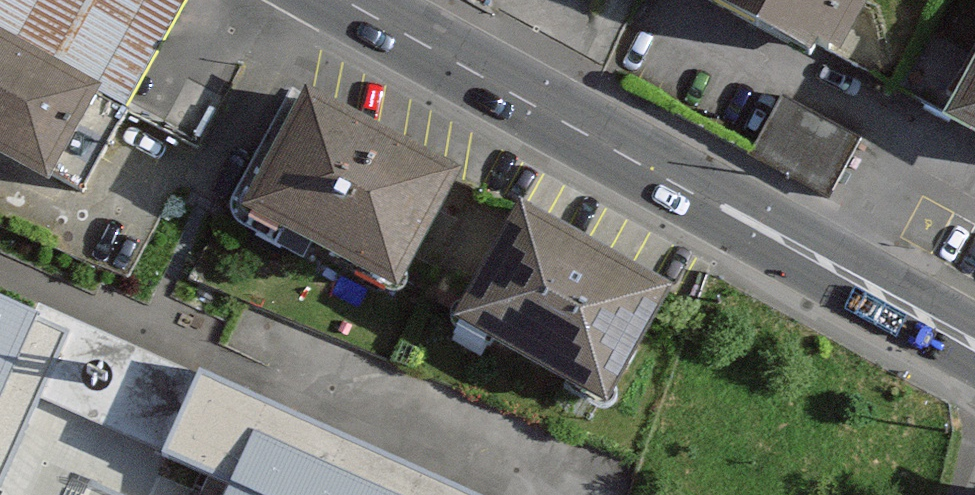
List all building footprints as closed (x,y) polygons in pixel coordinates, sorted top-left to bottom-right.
[(135,110),(196,0),(7,0),(0,13),(0,34),(135,110)] [(856,61),(888,0),(737,0),(856,61)] [(86,198),(135,110),(0,34),(0,150),(86,198)] [(961,127),(974,100),(974,56),(936,35),(907,89),(903,95),(961,127)] [(791,98),(760,154),(846,202),(878,146),(791,98)] [(961,127),(974,134),(974,100),(961,127)] [(466,183),(308,102),(242,229),(399,311),(466,183)] [(674,301),(520,217),(453,339),(607,423),(674,301)] [(50,399),(76,339),(43,325),(0,307),(0,494),(9,494),(50,399)] [(197,419),(211,387),(47,314),(43,325),(76,339),(50,399),(180,457),(197,419)] [(211,387),(197,419),(180,457),(226,476),(246,486),(242,494),(459,494),(211,387)] [(100,478),(93,494),(141,494),(100,478)]
